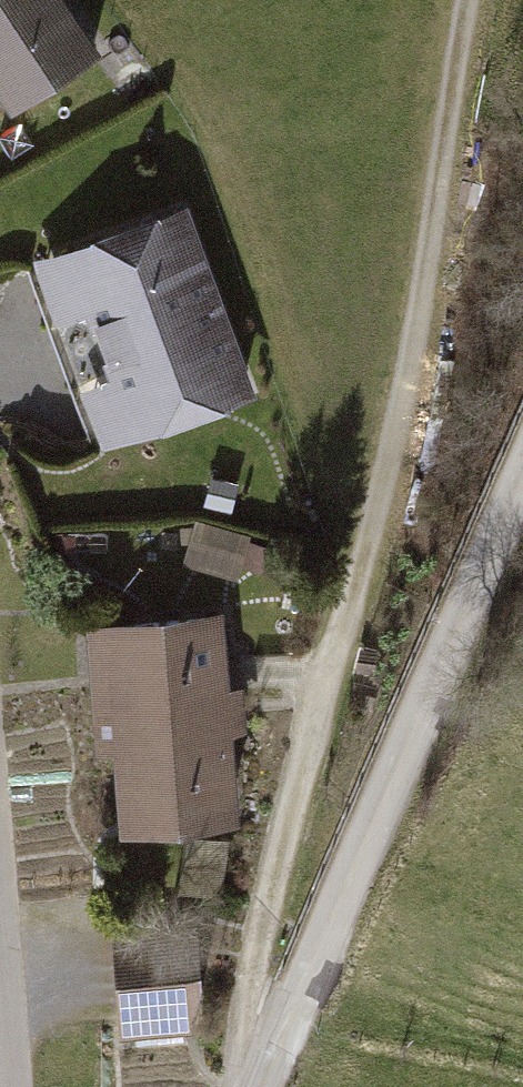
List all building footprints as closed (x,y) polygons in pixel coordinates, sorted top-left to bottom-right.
[(74,0),(0,0),(0,88),(17,112),(108,49),(74,0)] [(193,202),(30,260),(64,356),(227,298),(193,202)] [(227,298),(64,356),(98,450),(261,391),(227,298)] [(197,521),(185,563),(236,577),(240,566),(246,540),(248,534),(197,521)] [(279,548),(246,540),(240,566),(273,574),(279,548)] [(227,612),(92,623),(103,752),(120,751),(127,830),(244,821),(227,612)] [(197,911),(114,920),(126,1037),(195,1030),(204,977),(197,911)]
